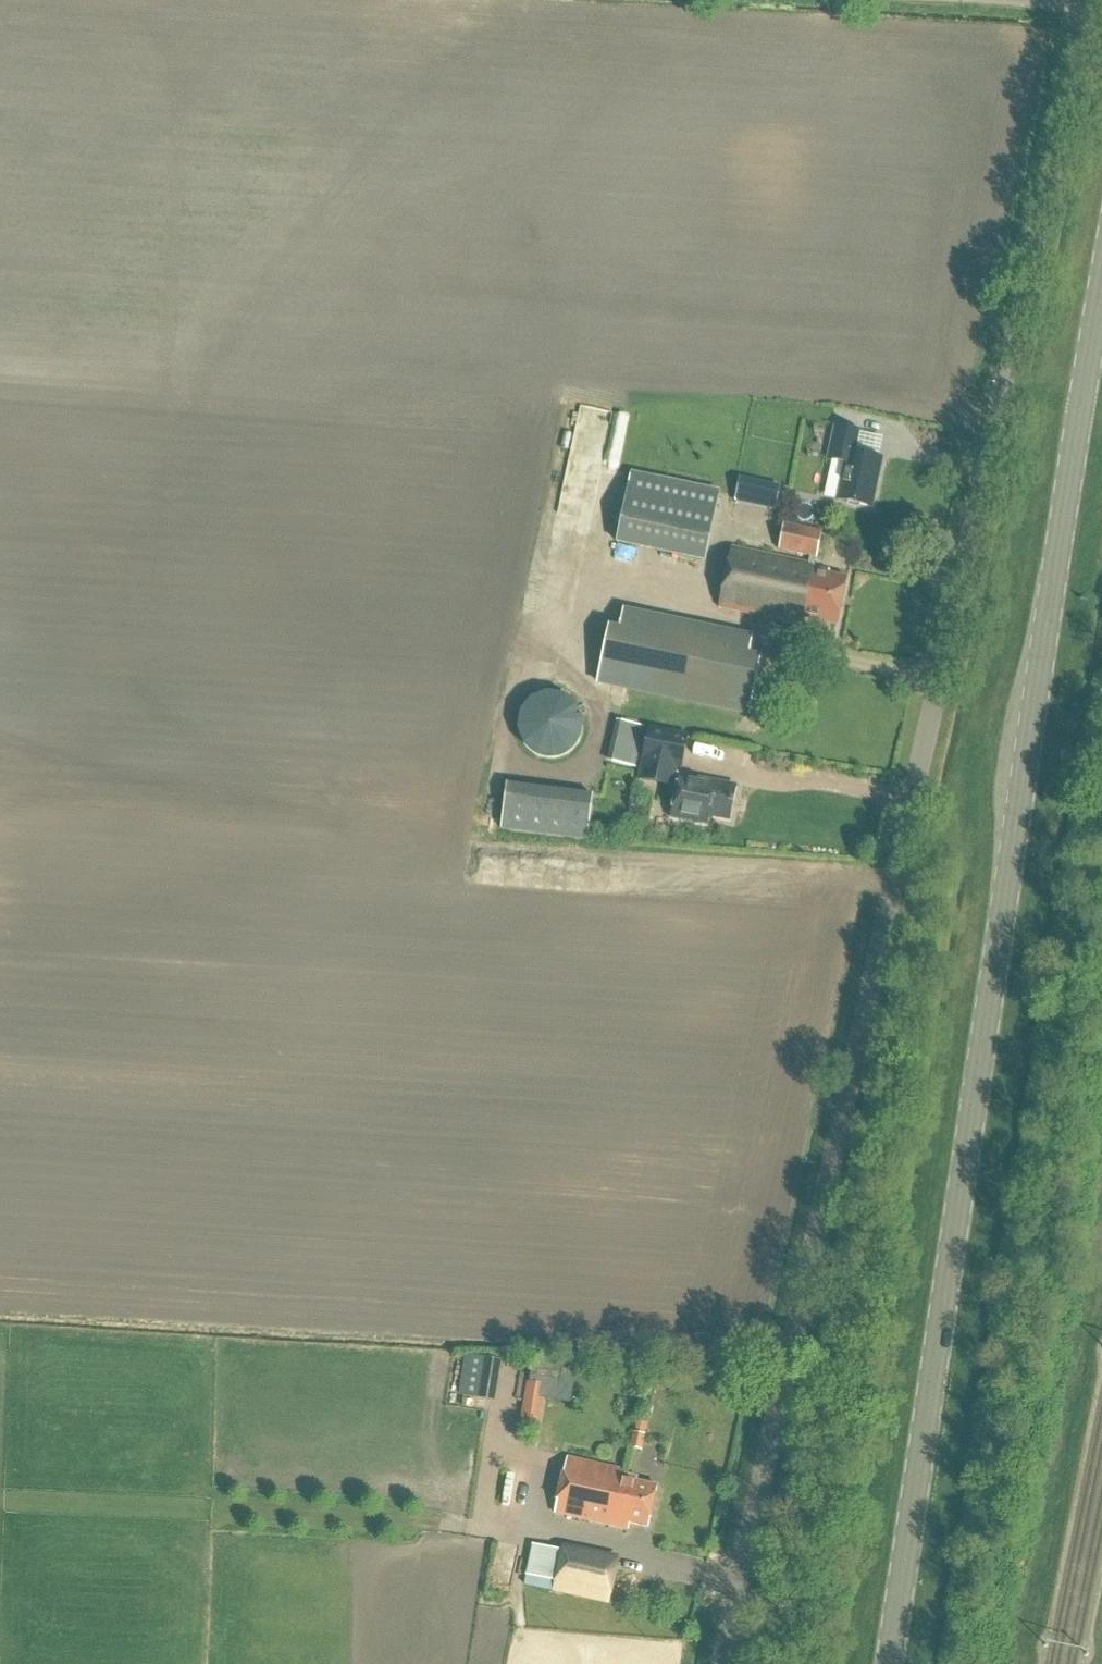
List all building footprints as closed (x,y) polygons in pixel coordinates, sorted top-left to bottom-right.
[(873,509),(883,461),(856,455),(861,433),(835,428),(828,461),(846,465),(839,502),(873,509)] [(706,564),(722,493),(633,474),(617,545),(706,564)] [(779,485),(739,476),(732,503),(773,513),(779,485)] [(816,570),(824,534),(785,526),(780,551),(811,558),(810,565),(734,549),(722,610),(803,627),(805,620),(839,627),(848,580),(831,576),(831,573),(816,570)] [(753,638),(640,615),(636,635),(608,629),(598,679),(749,709),(759,660),(749,658),(753,638)] [(527,749),(542,759),(560,759),(576,749),(583,733),(581,715),(569,701),(551,696),(534,701),(522,715),(519,733),(527,749)] [(648,728),(638,781),(674,788),(678,769),(683,770),(689,736),(648,728)] [(730,822),(737,789),(681,778),(672,820),(708,827),(710,818),(730,822)] [(591,838),(597,790),(510,779),(503,827),(591,838)] [(474,1356),(474,1397),(510,1397),(510,1357),(474,1356)] [(531,1364),(528,1381),(529,1381),(543,1383),(547,1384),(550,1366),(531,1364)] [(520,1430),(538,1433),(546,1386),(527,1384),(520,1430)] [(643,1453),(646,1437),(632,1434),(628,1451),(643,1453)] [(648,1529),(658,1488),(638,1483),(639,1479),(626,1476),(627,1473),(569,1460),(557,1515),(622,1530),(624,1524),(648,1529)] [(520,1568),(524,1544),(504,1541),(501,1566),(520,1568)] [(554,1582),(552,1593),(609,1604),(618,1558),(562,1547),(561,1551),(554,1582)]
